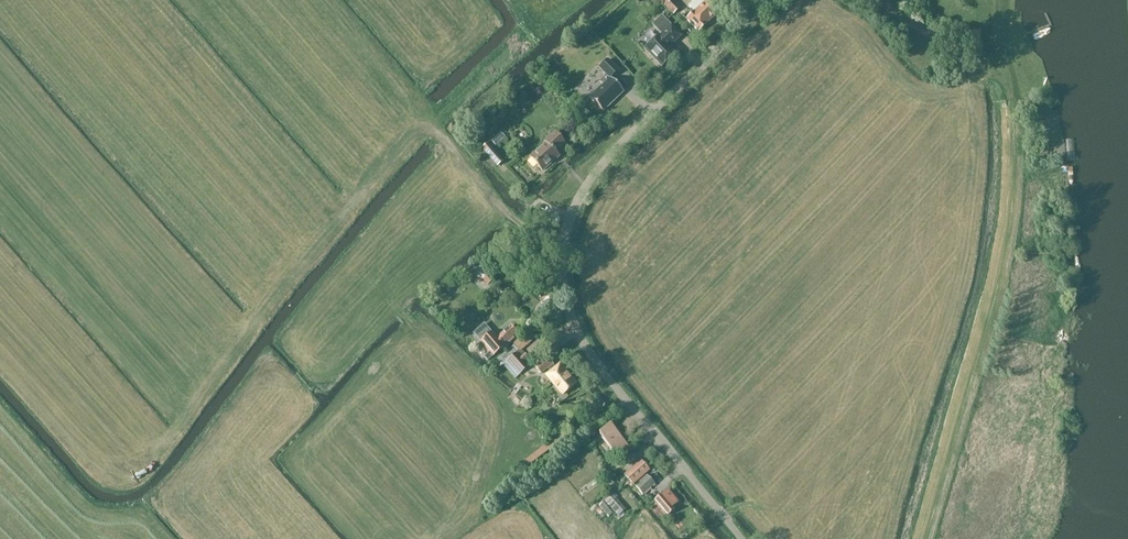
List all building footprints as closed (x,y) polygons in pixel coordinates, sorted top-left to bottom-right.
[(673,0),(667,0),(663,4),(673,15),(681,8),(673,0)] [(707,0),(696,0),(689,6),(692,9),(683,17),(699,33),(719,13),(707,0)] [(682,36),(662,16),(652,25),(661,34),(659,36),(659,35),(644,49),(662,68),(677,54),(671,48),(682,36)] [(980,32),(969,32),(969,48),(980,49),(980,32)] [(602,85),(589,98),(603,112),(624,92),(610,79),(619,71),(608,59),(598,68),(606,76),(599,82),(602,85)] [(485,139),(476,129),(468,135),(477,145),(485,139)] [(495,147),(505,139),(501,133),(490,141),(495,147)] [(553,153),(563,144),(553,133),(543,143),(544,144),(529,159),(540,172),(557,157),(553,153)] [(481,150),(497,167),(503,162),(487,144),(481,150)] [(495,280),(480,263),(473,268),(478,273),(474,277),(479,283),(483,280),(488,286),(495,280)] [(472,333),(489,353),(484,357),(487,361),(509,343),(507,341),(516,333),(511,326),(500,335),(500,336),(497,339),(483,323),(472,333)] [(528,332),(514,345),(520,351),(520,352),(535,339),(528,332)] [(514,345),(494,362),(500,368),(504,364),(520,351),(514,345)] [(531,365),(520,352),(520,351),(504,364),(516,378),(531,365)] [(562,395),(576,383),(560,364),(555,368),(552,364),(553,364),(547,358),(536,367),(541,374),(547,369),(550,372),(546,375),(562,395)] [(631,450),(611,425),(599,434),(620,459),(631,450)] [(633,485),(650,470),(641,460),(624,475),(633,485)] [(647,476),(635,486),(643,495),(654,484),(647,476)] [(664,497),(661,494),(654,501),(667,516),(675,510),(672,507),(677,503),(669,493),(664,497)] [(626,510),(612,494),(599,506),(609,517),(615,512),(619,517),(626,510)] [(618,527),(613,522),(607,528),(617,538),(632,538),(633,538),(626,531),(630,527),(624,521),(618,527)]
